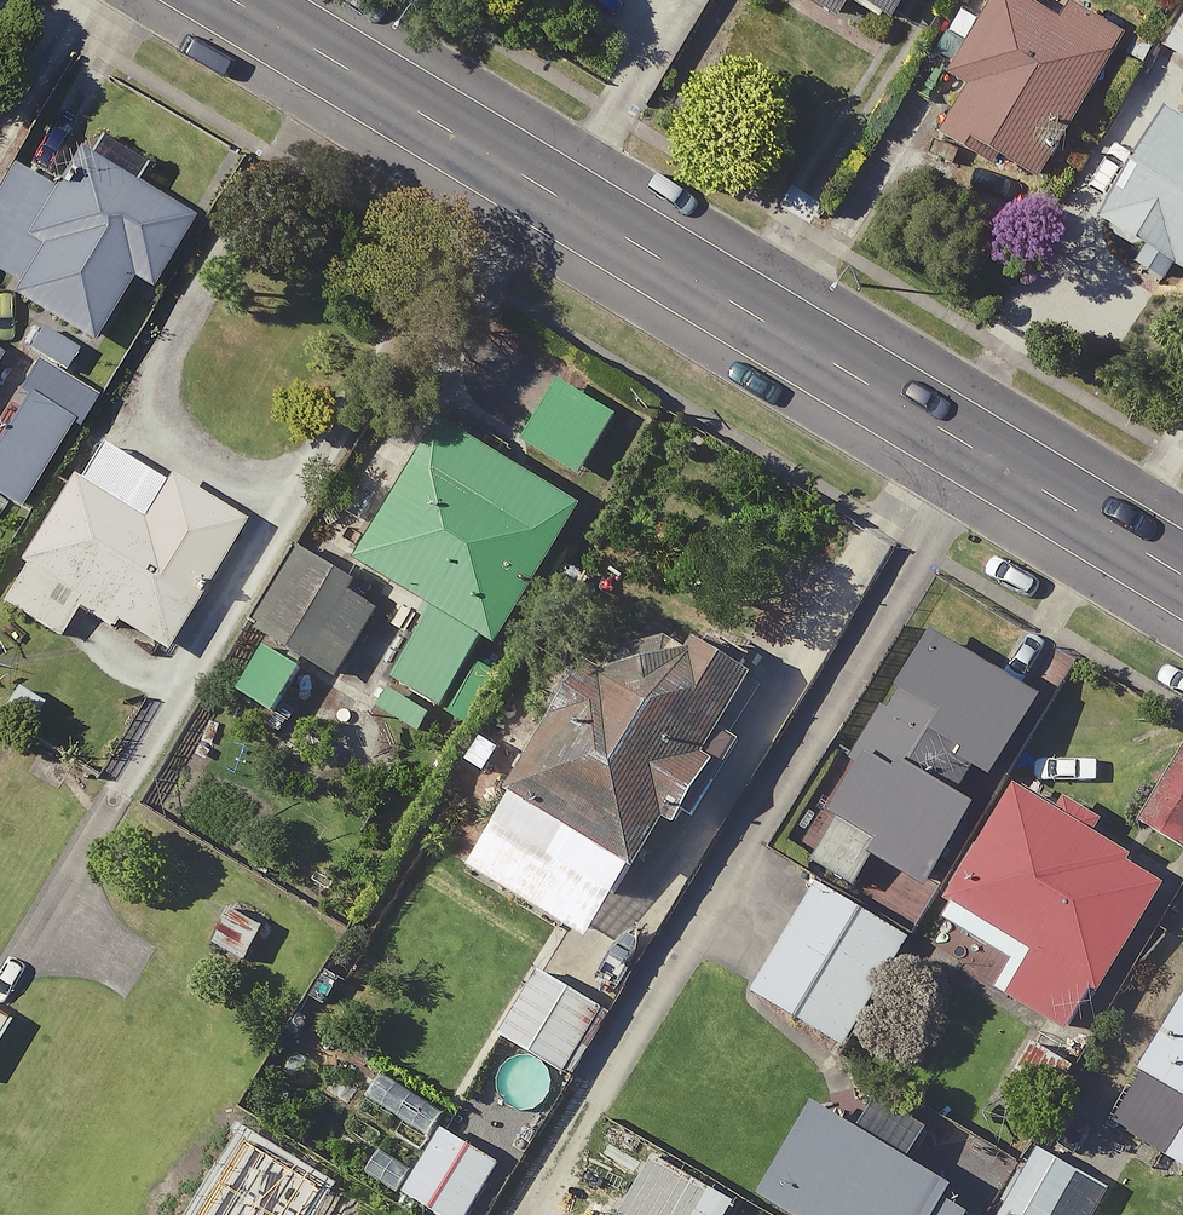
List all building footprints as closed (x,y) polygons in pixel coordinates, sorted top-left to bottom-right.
[(855,25),(867,3),(907,26),(922,0),(811,0),(855,25)] [(1022,0),(1013,0),(968,86),(984,95),(958,145),(1050,193),(1130,41),(1082,16),(1075,28),(1022,0)] [(1145,17),(1156,0),(1121,0),(1145,17)] [(1169,48),(1182,57),(1182,26),(1169,48)] [(1171,110),(1108,224),(1161,253),(1150,271),(1175,285),(1182,272),(1182,116),(1171,110)] [(60,150),(0,255),(0,291),(73,333),(110,268),(131,281),(170,213),(60,150)] [(604,406),(541,370),(504,436),(568,471),(604,406)] [(10,391),(0,408),(0,500),(2,501),(53,417),(10,391)] [(565,488),(427,406),(340,553),(414,596),(372,668),(425,700),(467,630),(477,636),(565,488)] [(70,431),(0,552),(0,606),(45,632),(64,598),(146,646),(221,519),(70,431)] [(367,600),(285,546),(239,616),(321,670),(367,600)] [(697,771),(718,732),(698,721),(732,660),(663,621),(654,636),(588,600),(444,857),(572,929),(639,808),(680,831),(709,778),(697,771)] [(1019,690),(910,628),(809,803),(817,807),(791,854),(834,879),(853,846),(903,875),(966,765),(973,769),(1019,690)] [(286,659),(246,636),(219,683),(259,706),(286,659)] [(1169,741),(1125,812),(1171,841),(1182,821),(1182,750),(1169,741)] [(1148,867),(1080,826),(1091,809),(1033,774),(1023,791),(996,775),(917,905),(1010,961),(993,988),(1052,1024),(1148,867)] [(894,931),(799,877),(737,986),(831,1040),(894,931)] [(1123,1060),(1091,1113),(1182,1168),(1182,961),(1123,1060)] [(595,1005),(521,962),(483,1027),(557,1070),(595,1005)] [(823,1113),(791,1094),(735,1191),(777,1214),(934,1214),(940,1205),(922,1195),(933,1176),(892,1153),(911,1120),(842,1080),(823,1113)] [(426,1122),(388,1185),(437,1214),(449,1214),(484,1157),(426,1122)] [(1024,1143),(984,1214),(1075,1214),(1094,1182),(1024,1143)]
